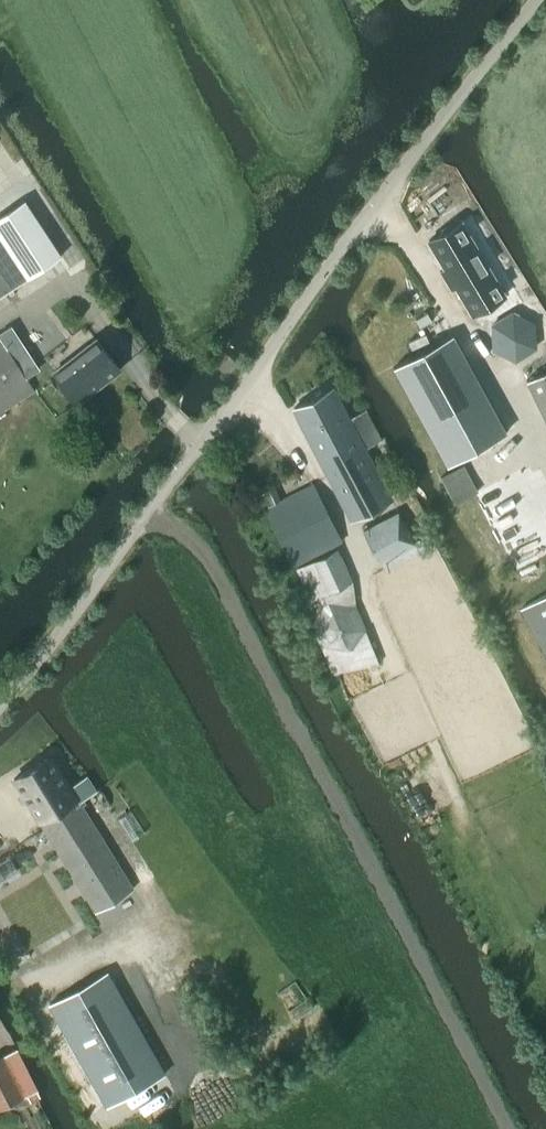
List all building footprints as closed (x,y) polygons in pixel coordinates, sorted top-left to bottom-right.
[(0,216),(0,239),(26,279),(61,256),(24,200),(0,216)] [(459,214),(420,238),(475,326),(514,301),(459,214)] [(26,279),(0,239),(0,295),(26,279)] [(492,350),(514,362),(535,348),(534,322),(511,310),(490,325),(492,350)] [(452,334),(392,367),(446,465),(506,433),(452,334)] [(32,391),(0,339),(0,411),(32,391)] [(77,401),(119,369),(96,339),(54,372),(77,401)] [(526,380),(545,422),(545,370),(526,380)] [(332,387),(294,408),(351,519),(389,499),(364,449),(382,439),(366,409),(348,419),(332,387)] [(292,568),(342,542),(314,484),(264,509),(292,568)] [(398,511),(362,529),(380,563),(383,571),(434,546),(428,534),(419,538),(418,535),(412,538),(398,511)] [(352,581),(338,549),(296,569),(317,615),(310,624),(321,650),(331,673),(378,664),(366,632),(367,630),(355,604),(350,603),(351,582),(352,581)] [(520,608),(545,656),(545,594),(520,608)] [(13,779),(39,822),(38,822),(94,912),(132,889),(81,806),(86,803),(83,798),(95,792),(86,777),(70,786),(51,756),(13,779)] [(0,863),(0,881),(17,870),(9,857),(0,863)] [(164,1074),(107,972),(49,1004),(106,1106),(164,1074)] [(0,1056),(0,1108),(24,1096),(3,1054),(0,1056)]
